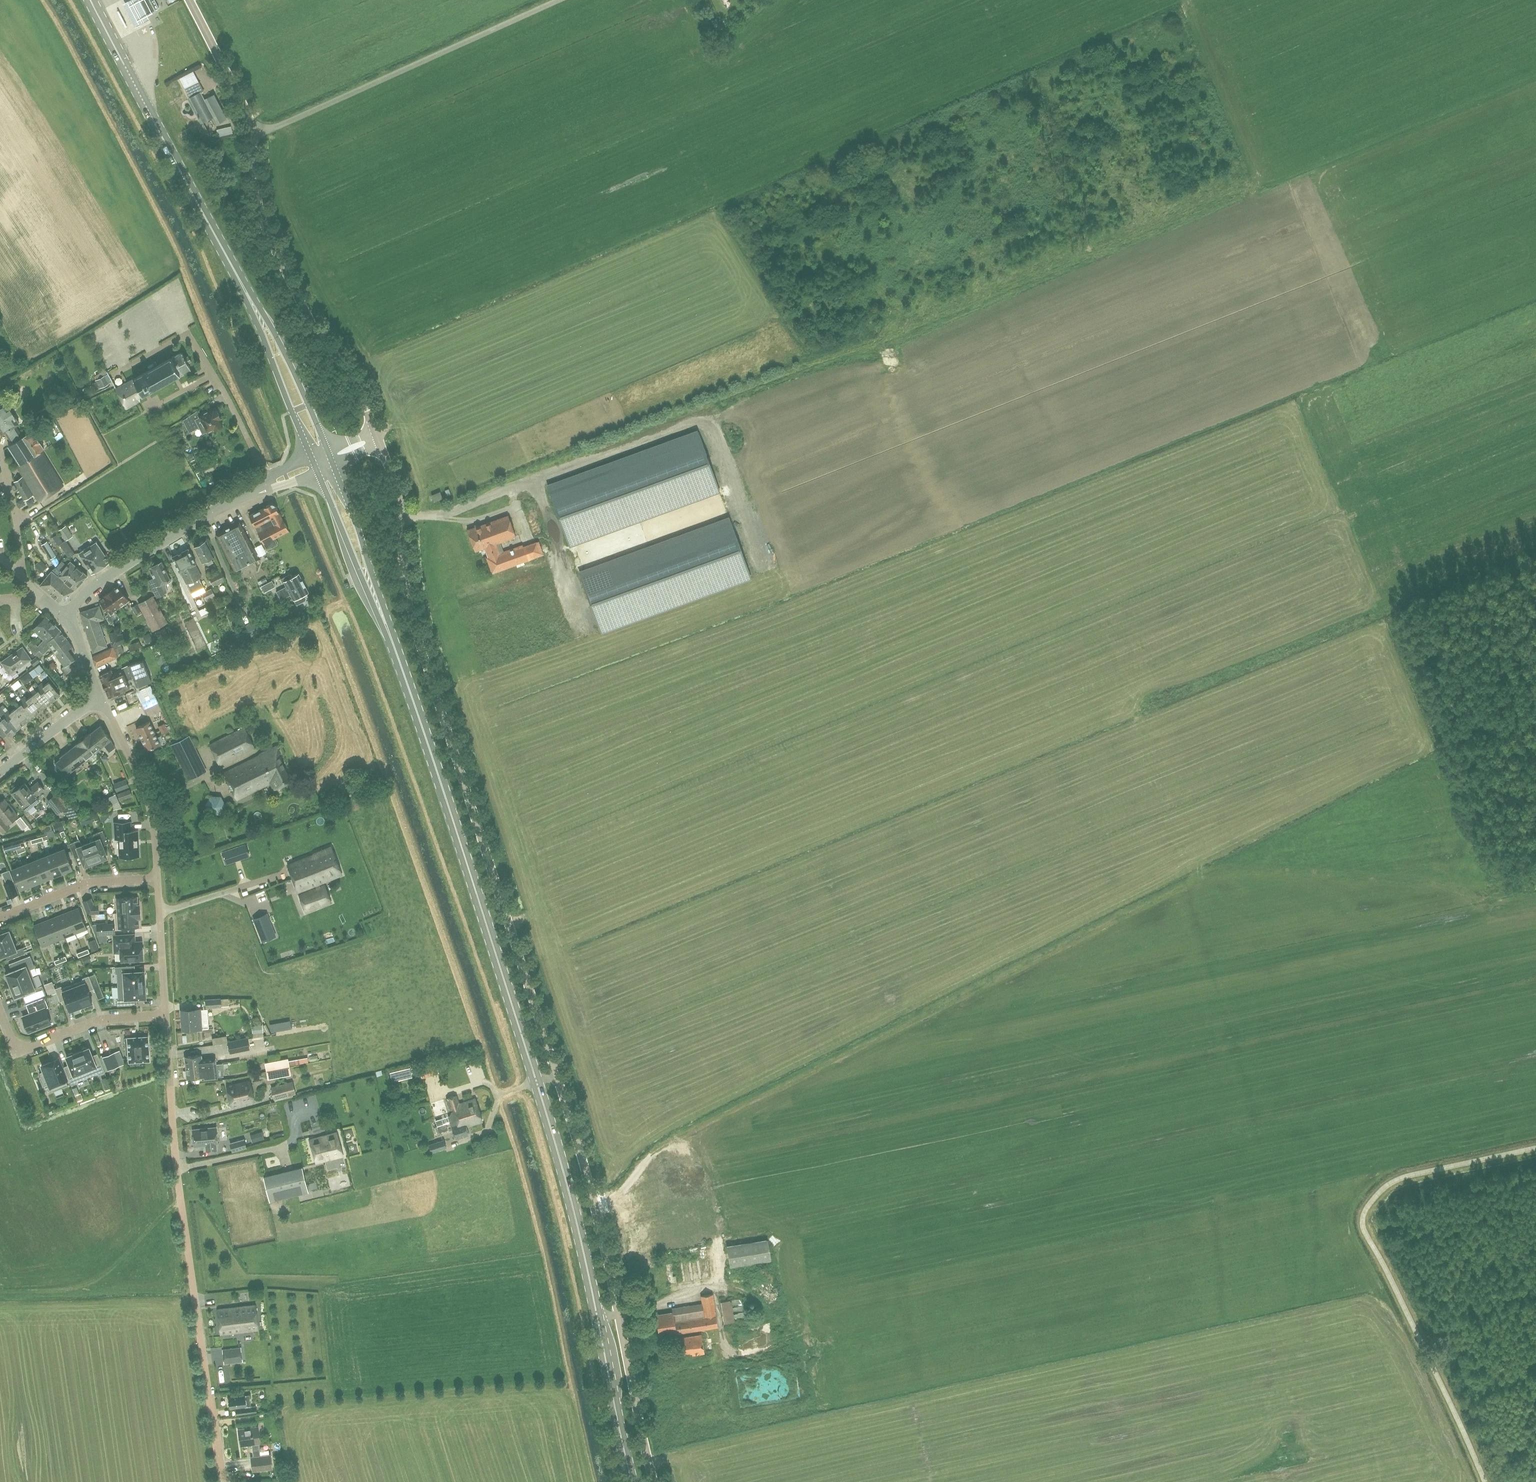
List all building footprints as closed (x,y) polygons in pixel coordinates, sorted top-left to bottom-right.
[(155,0),(142,0),(148,13),(155,10),(159,8),(155,0)] [(227,119),(214,94),(208,98),(205,100),(201,92),(204,91),(199,81),(185,89),(199,115),(198,116),(199,118),(200,117),(202,121),(210,116),(210,117),(213,115),(215,114),(219,123),(227,119)] [(232,134),(231,126),(223,128),(225,135),(232,134)] [(143,395),(191,368),(188,363),(192,361),(189,355),(185,357),(182,352),(133,379),(143,395)] [(102,371),(96,375),(98,379),(108,373),(104,367),(101,369),(102,371)] [(112,382),(108,374),(108,373),(98,379),(95,380),(100,388),(112,382)] [(143,395),(133,379),(116,388),(127,408),(138,402),(138,398),(143,395)] [(16,425),(19,423),(5,401),(0,404),(0,431),(2,434),(5,432),(12,443),(23,436),(16,425)] [(203,422),(207,431),(213,428),(214,430),(223,426),(219,419),(221,417),(216,408),(214,409),(213,408),(201,415),(199,409),(183,420),(190,432),(195,430),(194,426),(203,422)] [(63,485),(41,450),(44,448),(32,430),(23,436),(12,443),(8,446),(20,463),(17,465),(39,501),(63,485)] [(698,432),(548,486),(569,545),(719,490),(698,432)] [(33,495),(22,477),(14,481),(24,500),(33,495)] [(442,498),(440,492),(432,495),(434,501),(442,498)] [(521,498),(522,508),(537,507),(536,497),(521,498)] [(289,530),(283,519),(282,519),(279,512),(275,504),(272,503),(264,507),(264,508),(252,514),(249,515),(254,524),(267,549),(278,544),(274,538),(289,530)] [(475,551),(485,547),(489,557),(487,558),(492,573),(507,567),(542,555),(537,541),(524,546),(523,544),(504,551),(501,542),(516,537),(508,515),(468,530),(475,551)] [(729,518),(580,573),(601,631),(751,577),(729,518)] [(258,557),(239,521),(216,534),(234,569),(258,557)] [(36,523),(30,526),(35,539),(41,537),(36,523)] [(66,525),(58,530),(65,541),(66,540),(73,536),(66,525)] [(57,534),(53,537),(58,545),(60,544),(63,542),(57,534)] [(74,553),(66,540),(65,541),(63,542),(60,544),(69,557),(74,553)] [(214,556),(206,540),(194,546),(203,562),(206,560),(208,565),(213,562),(211,558),(214,556)] [(56,555),(47,541),(41,544),(50,559),(56,555)] [(110,562),(98,543),(96,541),(79,552),(92,573),(110,562)] [(179,571),(180,571),(187,584),(192,592),(203,586),(199,578),(202,576),(195,564),(196,563),(188,548),(172,557),(179,571)] [(48,566),(40,559),(34,565),(42,572),(48,566)] [(62,561),(59,564),(81,582),(87,575),(70,560),(67,565),(62,561)] [(157,597),(164,594),(160,585),(165,582),(166,584),(171,582),(161,562),(149,568),(154,577),(148,580),(157,597)] [(52,570),(58,575),(74,590),(81,582),(59,564),(57,567),(52,570)] [(74,590),(58,575),(52,570),(40,584),(59,601),(65,600),(71,593),(74,590)] [(226,580),(221,570),(209,576),(214,586),(226,580)] [(288,590),(304,582),(299,573),(292,577),(290,574),(280,579),(282,583),(284,582),(287,586),(277,591),(279,595),(288,590)] [(309,591),(304,582),(288,590),(279,595),(281,599),(291,594),(295,603),(296,602),(298,605),(306,600),(306,598),(304,594),(309,591)] [(129,600),(118,585),(114,588),(109,592),(114,599),(113,599),(118,607),(119,606),(129,600)] [(212,588),(202,593),(208,603),(217,599),(212,588)] [(115,610),(118,607),(113,599),(114,599),(109,592),(103,596),(99,599),(109,613),(105,616),(111,624),(120,617),(115,610)] [(167,622),(153,596),(138,604),(153,630),(167,622)] [(217,599),(208,604),(212,611),(221,607),(217,599)] [(289,615),(300,610),(298,605),(296,602),(295,603),(286,607),(289,615)] [(140,611),(136,604),(131,606),(135,614),(140,611)] [(98,621),(103,619),(99,606),(81,612),(80,614),(85,630),(93,627),(95,631),(97,631),(95,626),(100,625),(98,621)] [(206,607),(199,610),(202,615),(209,612),(206,607)] [(193,643),(201,639),(188,613),(180,617),(193,643)] [(48,641),(59,629),(46,616),(33,629),(44,639),(37,645),(31,640),(27,644),(34,654),(48,641)] [(257,620),(251,623),(257,634),(262,631),(257,620)] [(257,634),(251,623),(245,626),(251,637),(257,634)] [(107,646),(100,625),(95,626),(97,631),(95,631),(93,627),(85,630),(93,651),(107,646)] [(171,638),(165,626),(155,632),(161,643),(171,638)] [(39,658),(43,653),(50,646),(53,650),(67,639),(60,629),(59,629),(48,641),(34,654),(39,658)] [(118,630),(108,632),(112,646),(125,642),(123,633),(119,634),(118,630)] [(65,674),(74,668),(70,662),(75,658),(72,655),(75,653),(72,645),(67,639),(53,650),(64,666),(61,668),(65,674)] [(142,647),(139,641),(128,646),(131,652),(142,647)] [(124,651),(121,645),(118,646),(114,647),(112,647),(92,656),(96,666),(110,660),(110,661),(119,657),(118,654),(124,651)] [(10,673),(30,659),(22,648),(2,662),(10,673)] [(163,654),(156,657),(160,664),(160,663),(166,661),(163,654)] [(137,686),(152,680),(143,660),(137,661),(128,665),(126,666),(130,677),(127,678),(122,668),(112,673),(111,670),(99,675),(109,697),(111,696),(112,699),(124,694),(123,690),(137,684),(137,686)] [(18,680),(11,685),(15,690),(22,685),(18,680)] [(60,695),(50,681),(44,686),(42,683),(39,686),(51,702),(60,695)] [(150,685),(135,691),(140,702),(155,696),(150,685)] [(51,702),(39,686),(36,688),(38,691),(32,695),(43,708),(51,702)] [(43,708),(32,695),(27,699),(25,696),(22,699),(34,715),(43,708)] [(135,706),(137,713),(158,703),(155,697),(135,706)] [(34,715),(22,699),(19,701),(21,704),(16,708),(26,722),(34,715)] [(5,712),(3,709),(0,706),(0,724),(9,735),(18,728),(5,712)] [(26,722),(16,708),(10,713),(8,710),(5,712),(18,728),(26,722)] [(136,727),(141,739),(155,732),(150,721),(136,727)] [(115,747),(111,739),(100,725),(90,733),(90,732),(101,747),(104,744),(109,751),(115,747)] [(254,747),(244,726),(241,727),(242,729),(210,745),(219,764),(251,749),(254,747)] [(101,747),(90,732),(84,737),(83,735),(80,737),(81,739),(76,743),(76,744),(82,751),(88,747),(93,754),(101,747)] [(160,744),(155,732),(141,739),(147,750),(160,744)] [(206,771),(188,736),(172,744),(189,779),(206,771)] [(87,758),(93,754),(88,747),(82,751),(76,744),(60,757),(61,759),(56,762),(56,768),(59,772),(65,773),(69,769),(70,771),(87,758)] [(291,781),(278,754),(280,753),(276,746),(261,753),(261,754),(255,758),(224,773),(237,800),(271,783),(274,790),(291,781)] [(129,786),(127,780),(126,779),(114,783),(117,791),(129,786)] [(65,788),(60,781),(57,783),(62,791),(65,788)] [(39,800),(35,795),(43,789),(38,782),(29,788),(25,783),(21,786),(18,783),(10,790),(26,810),(39,800)] [(132,796),(130,789),(118,794),(120,800),(132,796)] [(65,807),(55,795),(48,800),(57,813),(65,807)] [(4,799),(0,802),(0,816),(1,817),(0,818),(0,829),(2,832),(9,827),(7,824),(18,816),(4,799)] [(119,800),(109,802),(111,809),(121,807),(119,800)] [(20,825),(25,821),(21,816),(16,820),(20,825)] [(62,821),(52,824),(55,832),(64,829),(62,821)] [(137,845),(137,839),(138,839),(138,830),(131,831),(131,821),(115,822),(115,839),(119,838),(119,849),(121,849),(121,856),(120,856),(120,857),(126,857),(126,859),(133,858),(133,856),(139,856),(139,845),(137,845)] [(51,824),(41,827),(42,833),(44,832),(46,831),(52,830),(51,824)] [(107,857),(103,845),(108,843),(103,830),(93,834),(95,840),(89,843),(96,861),(107,857)] [(223,832),(214,835),(217,843),(226,840),(223,832)] [(96,861),(89,843),(82,845),(80,839),(69,843),(75,856),(80,854),(85,866),(96,861)] [(238,847),(222,852),(226,863),(242,858),(249,856),(245,844),(238,847)] [(342,872),(331,844),(314,850),(315,851),(288,862),(295,881),(297,890),(342,872)] [(73,868),(65,848),(54,853),(61,872),(73,868)] [(61,872),(54,853),(43,857),(50,877),(61,872)] [(50,877),(43,857),(32,862),(39,881),(50,877)] [(39,881),(32,862),(21,866),(28,885),(39,881)] [(28,885),(21,866),(12,869),(19,889),(28,885)] [(18,893),(13,880),(4,884),(9,897),(18,893)] [(332,902),(325,885),(299,895),(306,912),(332,902)] [(138,904),(137,896),(117,898),(118,912),(140,911),(140,904),(138,904)] [(94,913),(94,905),(91,898),(83,901),(88,913),(99,913),(99,912),(94,913)] [(87,928),(79,908),(67,913),(75,933),(87,928)] [(139,926),(139,918),(140,918),(140,911),(118,912),(119,927),(139,926)] [(75,933),(67,913),(56,917),(64,937),(75,933)] [(267,914),(254,919),(257,928),(260,934),(263,941),(276,936),(273,929),(270,923),(267,914)] [(64,937),(56,917),(45,921),(53,941),(64,937)] [(53,941),(45,921),(34,926),(42,946),(53,941)] [(107,922),(96,922),(97,935),(99,935),(107,934),(116,934),(115,922),(107,923),(107,922)] [(14,957),(25,953),(23,947),(17,950),(9,930),(2,933),(1,931),(0,932),(0,956),(12,952),(14,957)] [(144,952),(144,948),(142,947),(142,941),(135,942),(134,934),(114,936),(115,952),(121,952),(121,961),(143,959),(143,954),(144,952)] [(94,939),(88,941),(92,950),(98,948),(94,939)] [(33,976),(30,969),(35,967),(30,955),(9,963),(11,969),(12,969),(13,971),(6,973),(7,974),(5,976),(7,981),(9,981),(11,985),(33,976)] [(145,978),(145,974),(144,973),(144,971),(132,972),(132,965),(115,966),(115,973),(117,973),(118,986),(145,984),(144,980),(145,978)] [(73,984),(81,1006),(92,1001),(88,991),(94,988),(89,975),(82,978),(83,980),(73,984)] [(46,994),(42,985),(37,987),(33,976),(11,985),(12,988),(11,990),(12,994),(15,995),(15,996),(28,991),(31,1000),(46,994)] [(81,1006),(73,984),(62,988),(61,986),(55,988),(57,992),(60,1000),(60,1001),(66,999),(70,1010),(81,1006)] [(146,994),(146,990),(145,989),(145,984),(118,986),(118,998),(117,998),(117,1005),(134,1004),(134,998),(145,997),(145,995),(146,994)] [(57,992),(50,995),(53,1003),(60,1000),(57,992)] [(51,1023),(45,1008),(48,1007),(45,997),(26,1004),(29,1010),(31,1013),(23,1016),(29,1031),(51,1023)] [(221,998),(205,999),(206,1008),(222,1007),(221,1007),(229,1006),(228,998),(221,999),(221,998)] [(202,1029),(201,1009),(181,1010),(183,1030),(202,1029)] [(263,1033),(263,1024),(252,1025),(253,1034),(256,1033),(263,1033)] [(213,1045),(228,1042),(227,1035),(212,1037),(213,1045)] [(148,1036),(125,1038),(126,1054),(129,1054),(129,1061),(130,1061),(131,1064),(140,1063),(140,1061),(149,1060),(148,1036)] [(230,1052),(250,1048),(248,1039),(228,1043),(230,1052)] [(105,1072),(99,1056),(93,1059),(89,1048),(87,1048),(86,1047),(82,1048),(81,1051),(78,1052),(87,1077),(98,1073),(99,1074),(105,1072)] [(87,1077),(78,1052),(74,1053),(72,1052),(68,1054),(68,1056),(66,1056),(71,1067),(65,1070),(71,1085),(77,1083),(76,1081),(87,1077)] [(103,1057),(108,1071),(120,1066),(114,1053),(103,1057)] [(203,1061),(202,1055),(185,1057),(187,1067),(200,1066),(215,1064),(215,1060),(203,1061)] [(57,1058),(42,1064),(44,1070),(39,1072),(44,1083),(48,1082),(52,1091),(68,1085),(57,1058)] [(265,1063),(266,1071),(290,1067),(288,1058),(265,1063)] [(217,1078),(216,1069),(215,1064),(200,1066),(187,1067),(188,1078),(204,1076),(204,1079),(217,1078)] [(290,1067),(266,1071),(268,1079),(291,1075),(290,1067)] [(410,1067),(390,1072),(392,1081),(412,1076),(410,1067)] [(293,1080),(271,1086),(274,1100),(275,1100),(275,1102),(294,1097),(293,1095),(296,1094),(293,1080)] [(255,1101),(250,1081),(227,1087),(232,1107),(255,1101)] [(480,1113),(475,1099),(460,1104),(457,1094),(446,1098),(450,1110),(453,1109),(453,1111),(452,1111),(450,1115),(447,1116),(449,1122),(463,1118),(480,1113)] [(469,1135),(466,1126),(483,1121),(480,1113),(463,1118),(449,1122),(451,1127),(452,1127),(456,1139),(469,1135)] [(218,1144),(216,1127),(193,1129),(194,1139),(192,1139),(193,1144),(194,1144),(195,1146),(205,1145),(206,1150),(217,1149),(217,1144),(218,1144)] [(343,1156),(337,1132),(310,1139),(316,1163),(343,1156)] [(246,1147),(244,1139),(230,1143),(233,1151),(246,1147)] [(447,1148),(444,1139),(429,1144),(432,1153),(447,1148)] [(302,1166),(263,1176),(269,1202),(309,1192),(302,1166)] [(768,1242),(727,1247),(729,1269),(771,1264),(768,1242)] [(705,1245),(662,1251),(668,1289),(710,1282),(705,1245)] [(718,1326),(712,1294),(701,1296),(702,1303),(673,1308),(673,1312),(656,1315),(659,1334),(676,1331),(676,1333),(713,1327),(718,1326)] [(743,1301),(721,1302),(722,1323),(744,1321),(743,1301)] [(259,1329),(256,1304),(218,1309),(221,1333),(259,1329)] [(705,1353),(702,1334),(677,1338),(680,1357),(705,1353)] [(234,1348),(222,1349),(224,1363),(236,1362),(234,1348)] [(762,1387),(768,1386),(766,1373),(735,1378),(737,1394),(762,1390),(762,1387)] [(251,1405),(250,1395),(246,1395),(245,1394),(229,1396),(230,1408),(251,1405)] [(236,1415),(257,1412),(256,1406),(235,1409),(236,1415)] [(260,1455),(259,1449),(258,1443),(260,1442),(258,1426),(238,1429),(241,1445),(252,1444),(253,1450),(252,1450),(253,1456),(250,1456),(252,1471),(273,1468),(271,1453),(260,1455)]
